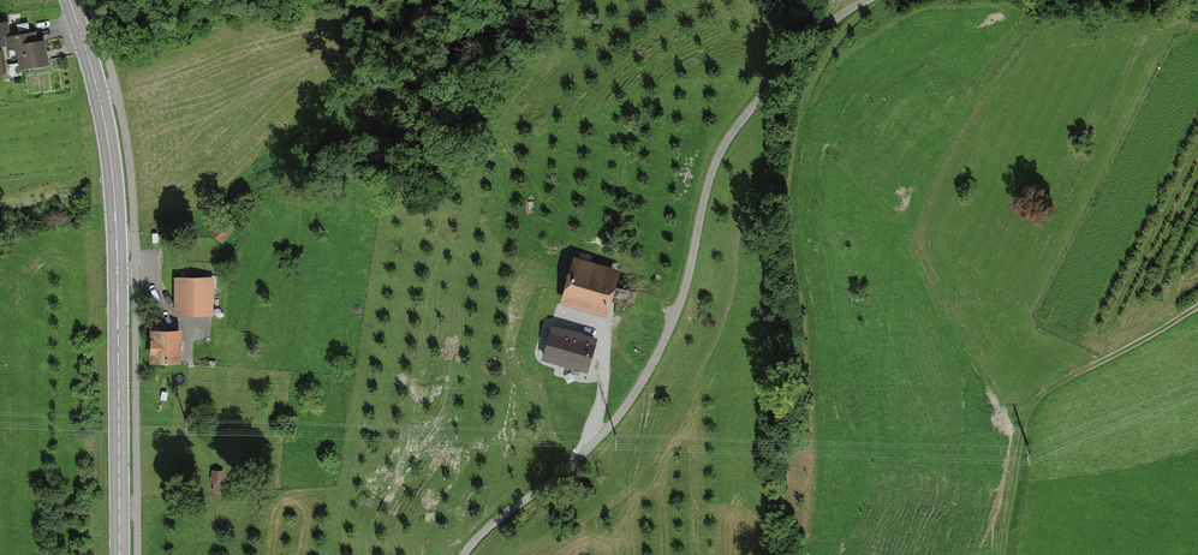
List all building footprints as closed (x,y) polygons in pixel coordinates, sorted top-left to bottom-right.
[(19,70),(49,64),(44,40),(38,41),(36,31),(10,36),(7,21),(0,23),(0,47),(6,46),(7,50),(16,48),(19,70)] [(235,231),(223,221),(211,235),(223,245),(235,231)] [(617,267),(576,255),(563,297),(604,309),(617,267)] [(215,279),(175,280),(176,317),(216,316),(215,279)] [(595,337),(538,321),(531,351),(587,366),(595,337)] [(187,365),(186,331),(155,331),(155,366),(187,365)] [(225,471),(211,469),(209,492),(223,494),(225,471)]
